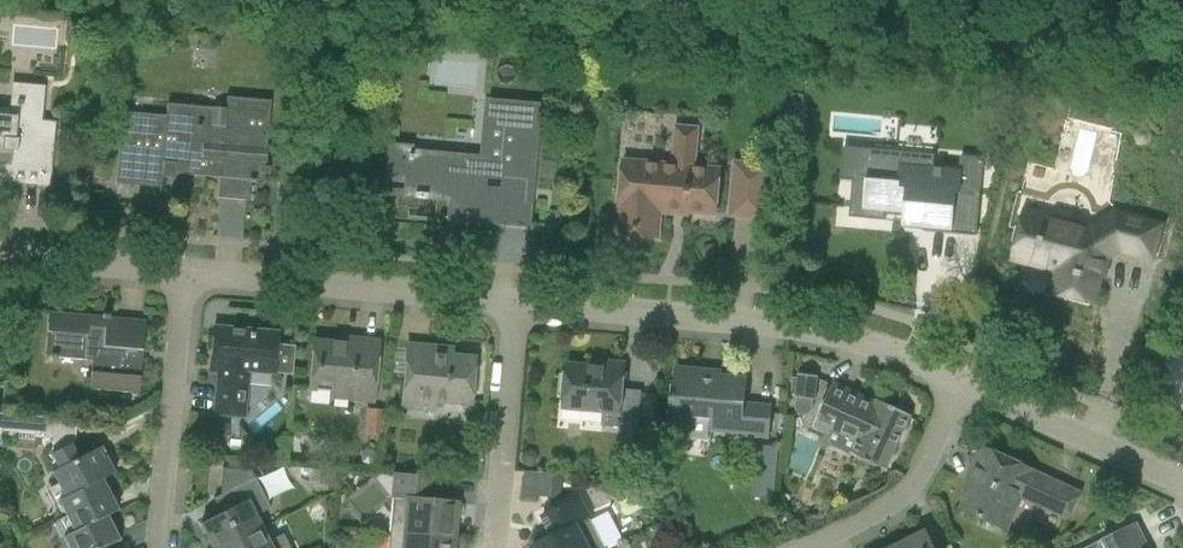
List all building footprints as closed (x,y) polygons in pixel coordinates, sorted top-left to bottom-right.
[(0,116),(0,172),(49,176),(54,124),(40,122),(43,88),(22,86),(19,118),(0,116)] [(790,94),(789,115),(801,116),(803,95),(790,94)] [(120,115),(116,160),(114,184),(160,187),(161,173),(218,177),(217,198),(248,200),(249,182),(263,184),(270,100),(225,97),(224,108),(165,103),(164,119),(120,115)] [(404,195),(450,199),(467,201),(465,220),(526,225),(538,105),(485,100),(480,158),(409,151),(410,147),(389,145),(387,174),(406,175),(404,195)] [(1075,101),(1070,118),(1113,130),(1118,112),(1075,101)] [(839,182),(853,184),(866,185),(866,180),(868,180),(870,156),(933,162),(933,155),(843,147),(839,182)] [(853,184),(850,219),(885,222),(886,213),(924,216),(923,227),(951,230),(955,194),(980,196),(983,157),(963,155),(961,173),(932,170),(933,162),(901,159),(870,156),(868,180),(866,180),(866,183),(866,185),(853,184)] [(623,161),(621,180),(619,204),(622,205),(620,233),(656,237),(659,208),(715,214),(719,170),(623,161)] [(730,215),(764,218),(769,167),(735,164),(730,215)] [(976,232),(980,196),(955,194),(951,230),(976,232)] [(1026,213),(1020,235),(1014,259),(1057,269),(1051,291),(1094,302),(1105,255),(1121,246),(1152,254),(1159,226),(1116,216),(1091,229),(1026,213)] [(88,389),(114,392),(138,394),(144,321),(109,318),(109,316),(101,315),(101,317),(48,312),(44,356),(50,357),(50,358),(56,358),(56,357),(83,360),(84,355),(91,356),(88,389)] [(213,326),(209,371),(219,372),(215,413),(239,415),(243,416),(248,370),(274,373),(291,374),(294,346),(277,345),(278,332),(213,326)] [(312,342),(310,366),(308,389),(331,391),(331,396),(373,400),(378,341),(353,339),(352,345),(312,342)] [(402,398),(446,402),(470,404),(474,357),(427,353),(428,345),(407,343),(402,398)] [(602,426),(608,426),(639,429),(643,391),(623,389),(626,363),(599,361),(598,367),(567,364),(563,408),(603,412),(602,426)] [(675,369),(673,393),(671,417),(710,420),(709,431),(741,433),(741,438),(767,440),(770,406),(742,403),(745,380),(703,375),(703,371),(675,369)] [(797,374),(795,398),(796,399),(795,409),(797,412),(800,414),(805,415),(809,414),(811,410),(812,400),(815,400),(818,376),(797,374)] [(823,406),(813,426),(829,433),(828,435),(832,446),(847,453),(849,453),(865,460),(887,470),(911,416),(877,401),(874,406),(850,395),(851,392),(833,384),(823,406)] [(366,410),(363,434),(382,436),(385,411),(366,410)] [(36,433),(48,434),(56,451),(71,444),(73,443),(75,419),(37,417),(14,415),(0,414),(0,431),(36,433)] [(57,501),(65,516),(110,494),(102,478),(115,472),(101,446),(78,458),(71,444),(56,451),(50,454),(57,468),(51,472),(64,498),(57,501)] [(755,446),(750,498),(774,500),(778,449),(755,446)] [(974,478),(960,509),(982,519),(1005,530),(1006,527),(1014,509),(1021,496),(1069,518),(1079,496),(1033,474),(1033,472),(981,448),(969,476),(974,478)] [(523,452),(520,458),(521,465),(528,468),(535,465),(538,460),(535,453),(530,450),(523,452)] [(200,523),(213,547),(223,547),(261,528),(255,516),(270,508),(254,477),(250,470),(223,468),(222,494),(229,508),(221,513),(218,514),(200,523)] [(326,471),(324,486),(334,487),(336,473),(326,471)] [(395,473),(389,533),(454,539),(457,502),(433,500),(436,477),(395,473)] [(65,516),(73,532),(62,538),(68,547),(104,547),(118,541),(105,516),(118,510),(110,494),(65,516)] [(533,547),(606,547),(579,496),(564,504),(543,515),(554,536),(533,547)] [(1086,547),(1148,547),(1135,523),(1114,533),(1086,547)] [(283,534),(268,541),(261,528),(223,547),(291,547),(283,534)] [(892,544),(894,547),(936,547),(927,530),(910,538),(909,535),(892,544)] [(388,547),(453,547),(454,539),(389,533),(388,547)]
